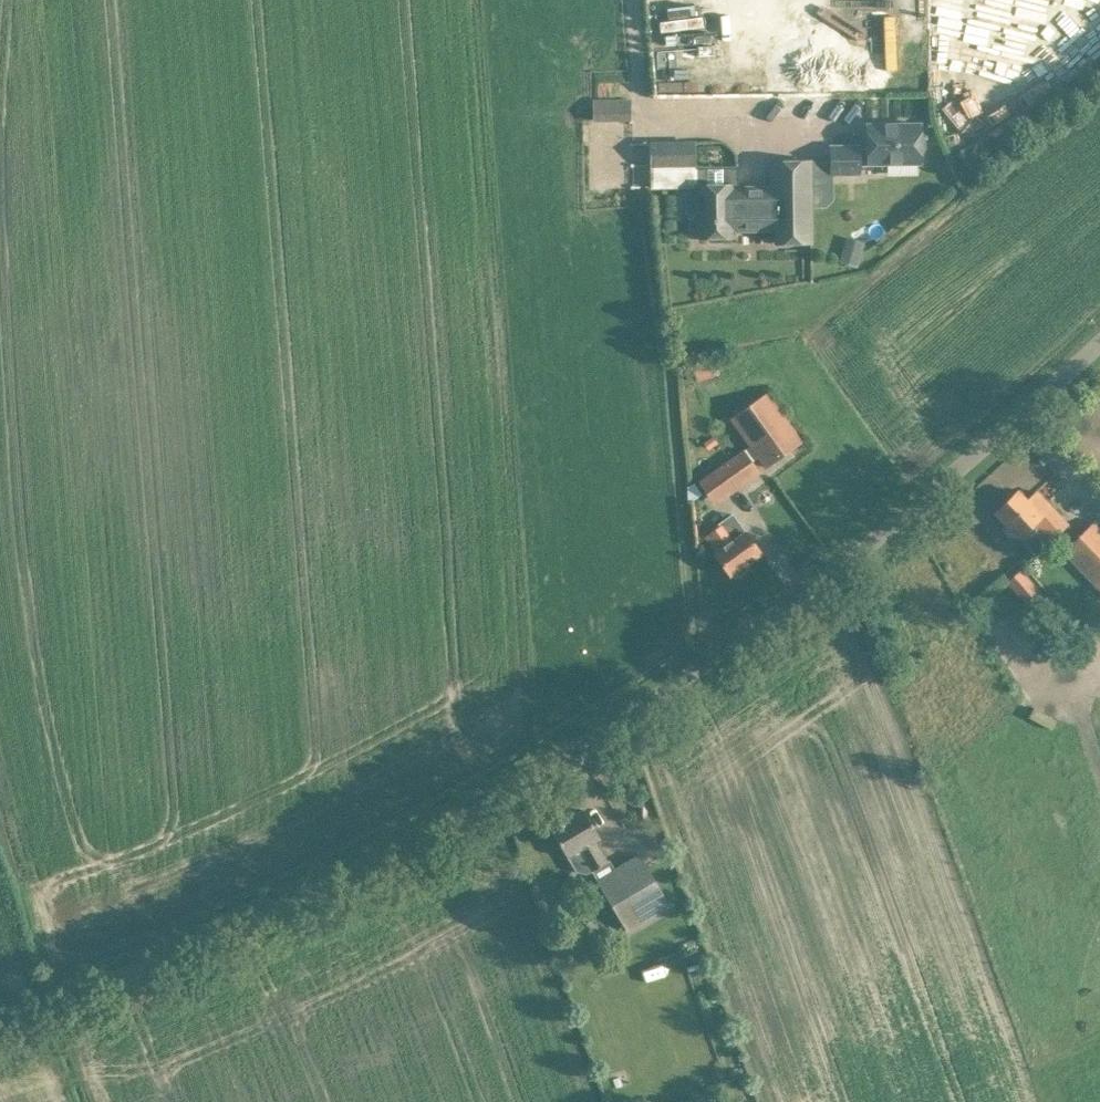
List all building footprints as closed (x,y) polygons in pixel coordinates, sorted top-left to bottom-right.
[(859,146),(830,146),(831,175),(859,174),(859,166),(884,166),(884,163),(920,162),(920,124),(867,125),(867,148),(859,148),(859,146)] [(694,145),(662,146),(662,166),(694,166),(694,145)] [(771,187),(731,187),(731,230),(775,230),(775,243),(811,242),(810,161),(771,162),(771,187)] [(694,201),(695,220),(699,220),(699,237),(706,237),(710,241),(721,241),(725,237),(731,237),(731,230),(731,187),(731,185),(699,185),(699,201),(694,201)] [(858,267),(863,249),(845,243),(839,262),(858,267)] [(709,366),(693,370),(696,381),(712,377),(709,366)] [(765,394),(730,418),(766,467),(800,442),(765,394)] [(743,448),(709,472),(696,481),(713,505),(759,472),(752,462),(758,458),(750,447),(744,451),(743,448)] [(995,512),(1010,528),(1019,537),(1034,523),(1050,540),(1067,524),(1036,492),(1027,501),(1018,491),(995,512)] [(720,524),(704,535),(716,552),(715,553),(730,575),(761,553),(732,513),(718,522),(720,524)] [(1068,547),(1099,580),(1099,529),(1094,522),(1068,547)] [(1027,600),(1034,608),(1045,599),(1020,570),(1007,581),(1024,602),(1027,600)] [(550,829),(562,848),(567,857),(576,870),(587,873),(592,871),(608,862),(595,840),(600,837),(583,810),(550,829)] [(618,876),(600,887),(626,931),(669,905),(640,854),(614,870),(618,876)]
